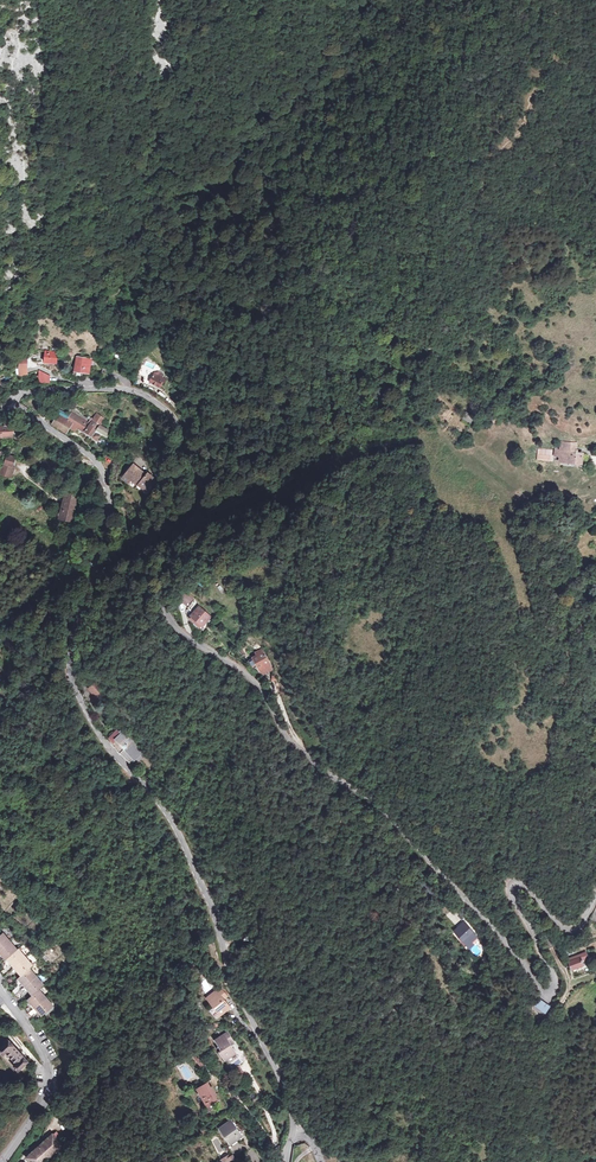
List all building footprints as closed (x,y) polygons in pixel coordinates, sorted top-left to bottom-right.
[(59,353),(45,351),(45,366),(58,367),(59,353)] [(93,359),(76,357),(75,376),(92,377),(93,359)] [(18,362),(18,371),(26,371),(25,362),(18,362)] [(142,367),(138,375),(145,380),(143,384),(149,387),(151,383),(153,385),(152,386),(155,388),(156,386),(161,389),(165,383),(167,385),(169,381),(143,365),(142,367)] [(38,373),(38,385),(49,383),(49,377),(38,373)] [(66,422),(68,420),(59,414),(53,425),(65,432),(70,425),(66,422)] [(103,426),(106,421),(97,415),(91,423),(83,418),(82,420),(74,414),(70,421),(80,427),(79,429),(82,431),(83,430),(99,441),(101,437),(99,436),(102,433),(107,437),(110,431),(103,426)] [(473,418),(467,414),(464,419),(471,423),(473,418)] [(12,426),(3,427),(0,427),(0,438),(14,437),(14,429),(18,429),(18,426),(13,426),(12,426)] [(575,440),(559,440),(558,462),(581,463),(582,452),(575,451),(575,440)] [(0,466),(0,475),(8,479),(17,459),(6,454),(0,466)] [(70,462),(76,466),(77,465),(80,463),(76,460),(74,458),(70,462)] [(147,486),(152,480),(147,476),(148,474),(132,462),(118,481),(126,487),(130,483),(136,488),(144,494),(149,487),(147,486)] [(147,486),(149,487),(151,489),(156,483),(152,480),(147,486)] [(144,494),(136,488),(134,491),(144,498),(151,489),(149,487),(144,494)] [(68,523),(76,497),(62,493),(54,519),(68,523)] [(176,600),(186,608),(190,603),(193,599),(184,591),(176,600)] [(190,603),(186,608),(188,614),(196,606),(190,603)] [(196,606),(188,614),(186,616),(198,628),(209,618),(197,605),(196,606)] [(257,642),(253,646),(256,651),(261,647),(257,642)] [(269,670),(263,653),(255,656),(257,659),(252,660),(259,674),(269,670)] [(98,701),(100,698),(104,694),(94,684),(88,691),(98,701)] [(146,754),(140,748),(123,730),(121,733),(122,734),(118,738),(116,737),(115,738),(113,737),(109,740),(119,752),(129,762),(130,764),(132,762),(134,763),(136,761),(137,762),(146,754)] [(146,754),(137,762),(138,764),(147,756),(146,754)] [(423,883),(420,886),(428,896),(431,893),(423,883)] [(466,944),(475,936),(464,922),(454,930),(466,944)] [(11,940),(4,932),(0,936),(0,950),(11,940)] [(18,949),(11,940),(0,950),(0,957),(4,954),(8,958),(9,957),(18,949)] [(16,965),(27,956),(20,947),(18,949),(9,957),(16,965)] [(570,969),(583,964),(578,953),(569,957),(569,960),(567,961),(570,969)] [(34,964),(27,956),(16,965),(23,974),(31,967),(34,964)] [(2,972),(5,975),(13,968),(10,965),(2,972)] [(28,985),(39,976),(31,967),(23,974),(20,976),(28,985)] [(16,972),(13,968),(5,975),(8,979),(16,972)] [(46,984),(39,976),(28,985),(35,994),(41,988),(46,984)] [(17,995),(24,988),(21,984),(13,991),(17,995)] [(28,992),(24,988),(17,995),(20,998),(28,992)] [(30,1013),(49,997),(41,988),(35,994),(30,998),(34,1002),(26,1009),(30,1013)] [(220,998),(224,1007),(228,1004),(224,996),(221,998),(220,998)] [(55,1005),(49,997),(30,1013),(33,1016),(41,1010),(44,1014),(55,1005)] [(220,998),(210,1004),(219,1021),(229,1016),(224,1007),(220,998)] [(544,1013),(550,1007),(541,999),(535,1006),(544,1013)] [(218,1049),(215,1051),(224,1064),(226,1068),(237,1062),(233,1055),(228,1048),(227,1046),(230,1043),(225,1036),(214,1043),(218,1049)] [(0,1049),(0,1048),(0,1054),(19,1074),(21,1072),(19,1070),(30,1061),(10,1040),(0,1049)] [(200,1053),(192,1057),(198,1068),(206,1063),(200,1053)] [(194,1091),(196,1094),(200,1101),(204,1109),(214,1103),(211,1097),(212,1096),(208,1089),(207,1090),(204,1085),(194,1091)] [(217,1126),(219,1129),(217,1130),(228,1145),(238,1138),(228,1123),(223,1126),(221,1123),(217,1126)] [(63,1146),(54,1134),(28,1158),(31,1161),(45,1161),(63,1146)]
